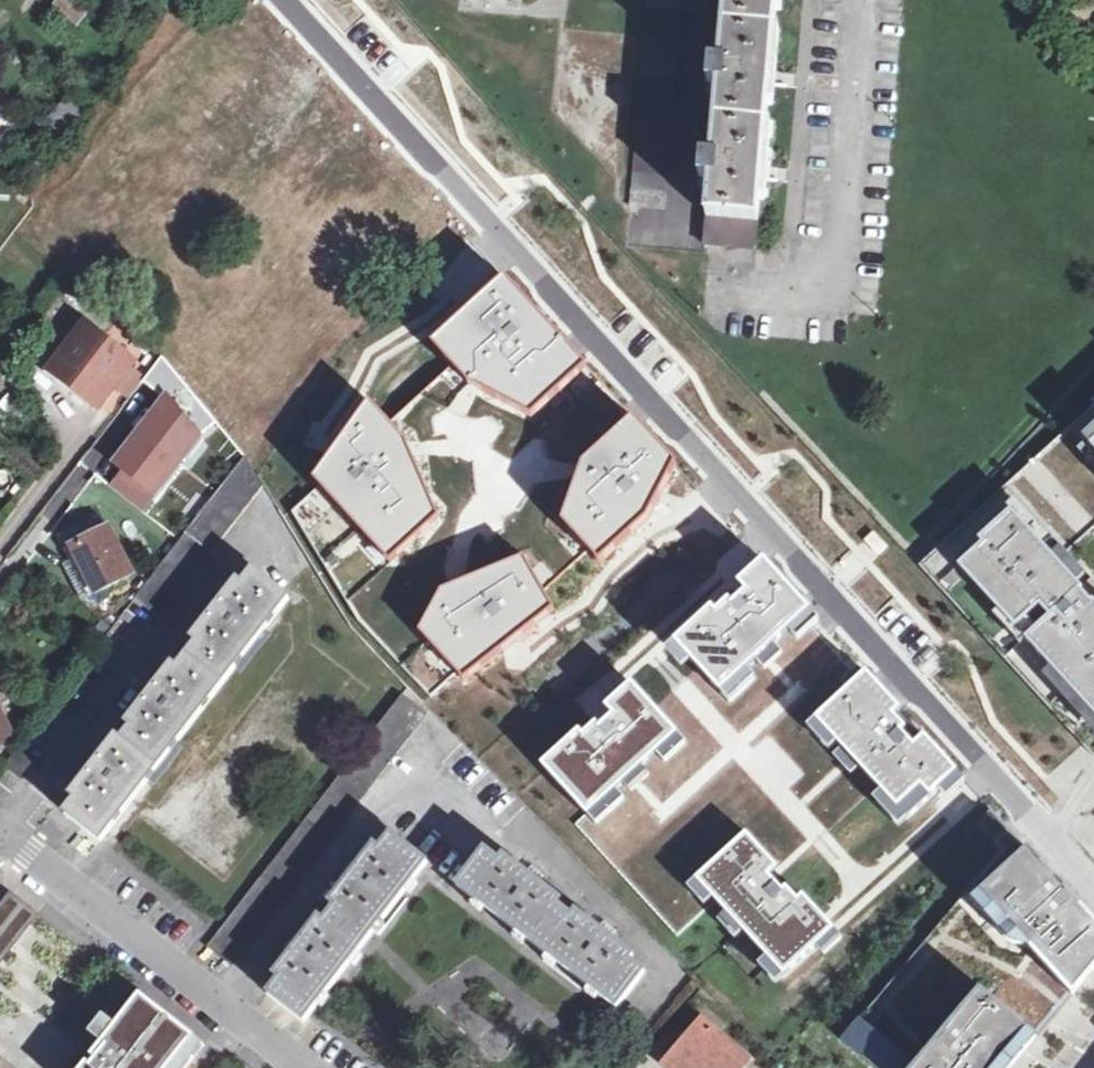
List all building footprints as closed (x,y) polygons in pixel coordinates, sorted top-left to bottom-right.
[(60,5),(81,25),(94,11),(81,0),(65,0),(60,5)] [(678,0),(644,0),(627,203),(660,206),(678,0)] [(713,2),(724,4),(719,57),(709,56),(705,95),(716,96),(711,149),(702,148),(698,189),(708,190),(704,243),(710,244),(757,249),(762,187),(779,188),(779,176),(763,174),(770,97),(785,99),(786,85),(771,83),(778,1),(793,2),(793,0),(713,0),(713,2)] [(650,522),(679,466),(628,411),(582,360),(508,278),(434,345),(454,366),(392,423),(372,402),(316,480),(322,486),(295,512),(360,622),(432,697),(460,675),(466,683),(556,611),(546,592),(589,552),(602,566),(650,522)] [(55,373),(99,408),(135,363),(92,330),(55,373)] [(165,356),(147,379),(170,396),(118,462),(128,469),(114,486),(144,510),(202,436),(219,422),(165,356)] [(1093,450),(1093,410),(1074,428),(1093,450)] [(1074,428),(921,568),(1082,744),(1093,757),(1093,581),(1070,555),(1093,533),(1093,450),(1074,428)] [(146,587),(141,595),(139,597),(166,619),(269,487),(267,484),(248,456),(193,527),(150,582),(146,587)] [(72,548),(96,595),(132,576),(108,530),(104,531),(98,521),(94,522),(86,507),(49,525),(64,553),(72,548)] [(873,531),(863,540),(878,556),(888,547),(873,531)] [(67,814),(108,845),(296,602),(257,570),(67,814)] [(136,591),(141,595),(146,587),(142,584),(136,591)] [(731,603),(681,648),(699,669),(722,694),(805,619),(782,593),(771,602),(768,598),(757,586),(734,607),(731,603)] [(861,680),(805,619),(722,694),(699,669),(655,709),(679,735),(589,816),(589,815),(577,825),(678,936),(717,901),(697,880),(748,834),(779,869),(771,877),(775,882),(878,789),(816,721),(861,680)] [(861,680),(816,721),(878,789),(907,820),(935,795),(912,770),(918,765),(924,759),(902,735),(907,730),(861,680)] [(428,712),(404,691),(207,945),(232,965),(428,712)] [(17,736),(0,706),(0,744),(17,736)] [(589,815),(589,816),(679,735),(655,709),(639,724),(624,707),(601,728),(598,725),(548,770),(589,815)] [(43,762),(23,746),(8,767),(27,781),(43,762)] [(980,825),(996,842),(1009,830),(992,811),(980,825)] [(1009,830),(996,842),(1004,851),(843,1039),(877,1067),(1013,1067),(1093,973),(1093,923),(1009,830)] [(748,834),(697,880),(717,901),(773,963),(818,921),(802,904),(788,888),(784,891),(775,882),(771,877),(779,869),(748,834)] [(428,862),(392,835),(368,864),(363,861),(357,868),(349,862),(340,874),(347,880),(341,889),(345,893),(312,933),(308,931),(301,939),(293,934),(284,944),(292,952),(284,961),(289,965),(268,991),(304,1021),(428,862)] [(517,866),(488,845),(460,880),(619,1004),(648,969),(619,946),(623,941),(613,934),(618,926),(609,919),(603,925),(596,921),(593,925),(546,889),(551,886),(541,878),(546,870),(535,862),(530,870),(521,863),(517,866)] [(0,904),(0,957),(36,915),(10,892),(0,904)] [(211,1051),(133,989),(69,1067),(197,1067),(211,1051)] [(706,1018),(674,1054),(689,1067),(744,1067),(752,1058),(706,1018)] [(0,1053),(0,1067),(19,1067),(0,1053)]
